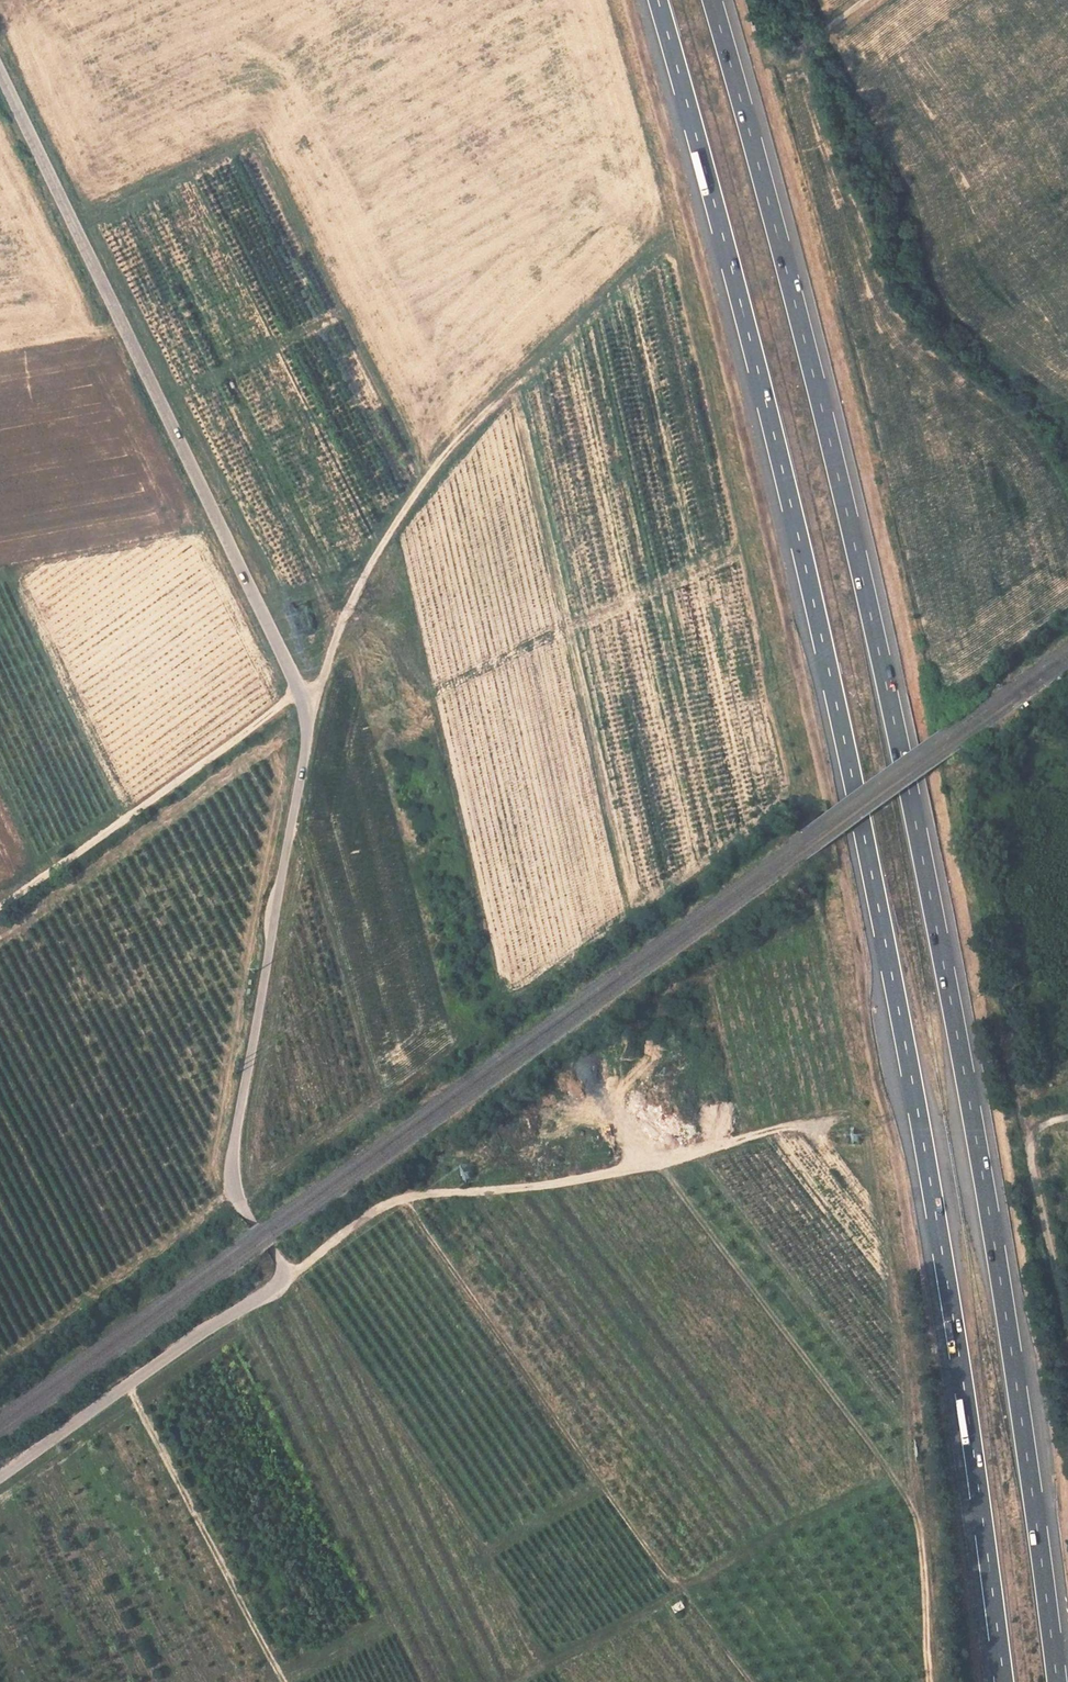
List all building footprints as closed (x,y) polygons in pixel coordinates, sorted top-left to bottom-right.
[(675,1613),(684,1607),(680,1600),(671,1606),(675,1613)]
